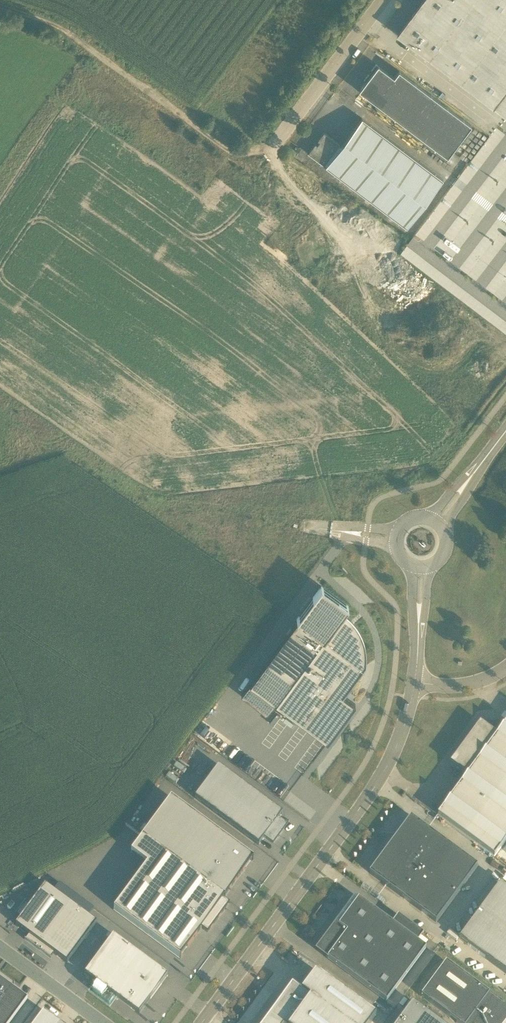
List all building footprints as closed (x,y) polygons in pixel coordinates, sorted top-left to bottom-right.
[(398,34),(505,116),(505,0),(424,0),(398,34)] [(471,125),(406,77),(399,71),(394,77),(376,64),(371,70),(373,72),(370,76),(368,74),(364,80),(365,81),(359,90),(447,157),(471,125)] [(443,179),(362,118),(341,145),(324,132),(318,140),(320,142),(317,145),(315,144),(308,153),(307,152),(407,228),(443,179)] [(291,628),(249,683),(276,703),(327,741),(355,704),(343,694),(363,666),(363,661),(364,657),(364,652),(363,648),(362,643),(361,639),(360,634),(358,630),(355,626),(353,623),(350,619),(346,616),(343,613),(348,606),(324,587),(322,586),(297,619),(291,628)] [(480,724),(452,762),(466,772),(465,774),(467,775),(437,815),(494,857),(505,841),(505,721),(496,736),(480,724)] [(265,838),(273,844),(285,827),(277,821),(283,813),(219,766),(213,774),(214,774),(202,791),(201,790),(195,798),(259,846),(265,838)] [(171,799),(142,837),(223,897),(225,898),(224,897),(251,859),(253,860),(171,799)] [(393,841),(394,845),(393,847),(457,894),(477,865),(412,817),(411,816),(393,841)] [(387,849),(369,873),(370,873),(436,922),(457,894),(393,847),(391,848),(387,848),(387,849)] [(158,849),(113,910),(178,958),(195,935),(201,940),(220,915),(213,910),(223,897),(158,849)] [(480,910),(505,930),(505,886),(501,882),(480,910)] [(21,917),(15,925),(29,935),(26,939),(25,939),(25,940),(38,949),(71,904),(45,885),(29,906),(25,902),(25,901),(15,914),(16,914),(21,917)] [(334,932),(331,930),(316,950),(328,958),(327,958),(386,1002),(426,948),(358,899),(334,932)] [(71,904),(38,949),(50,958),(51,958),(51,957),(54,953),(67,963),(96,923),(71,904)] [(459,939),(467,945),(505,973),(505,930),(480,910),(459,939)] [(84,974),(139,1014),(168,975),(113,935),(84,974)] [(446,963),(421,997),(457,1022),(505,1022),(505,1007),(446,963)] [(27,999),(10,987),(14,982),(0,972),(0,1022),(9,1022),(27,999)] [(396,1022),(440,1022),(412,1002),(396,1022)]
